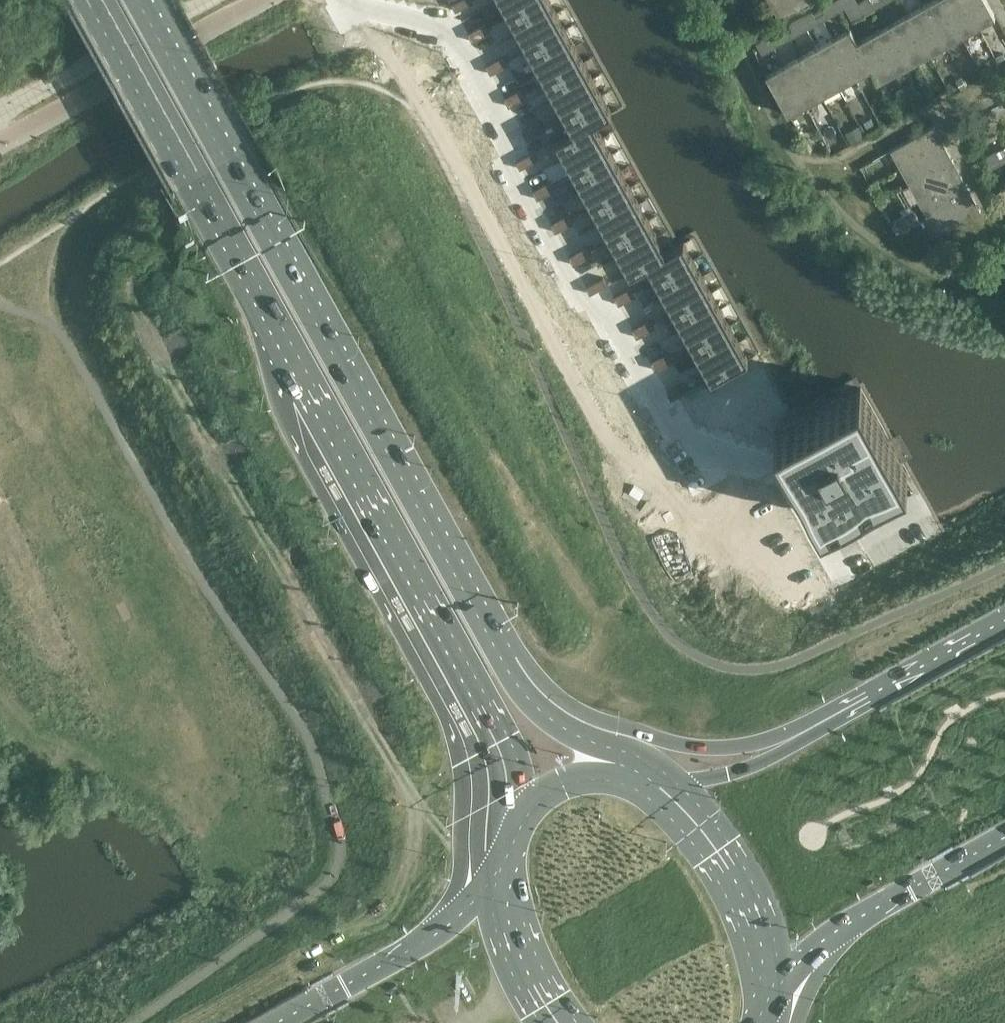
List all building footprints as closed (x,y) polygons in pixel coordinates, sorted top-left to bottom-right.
[(451,4),(455,11),(473,1),(472,0),(458,0),(451,4)] [(511,15),(538,0),(502,0),(511,15)] [(511,15),(520,31),(556,11),(550,0),(538,0),(511,15)] [(810,0),(773,0),(781,14),(779,15),(780,16),(810,0)] [(840,11),(834,0),(823,7),(828,17),(840,11)] [(873,3),(871,0),(865,0),(858,4),(864,14),(876,8),(873,3)] [(895,0),(890,0),(887,2),(892,9),(898,6),(895,0)] [(942,0),(936,0),(924,6),(944,43),(961,34),(942,0)] [(964,0),(942,0),(961,34),(977,25),(964,0)] [(986,0),(964,0),(977,25),(993,16),(994,17),(995,17),(986,0)] [(864,14),(858,4),(847,10),(853,21),(864,14)] [(944,43),(924,6),(908,16),(928,52),(944,43)] [(556,11),(520,31),(529,48),(565,28),(556,11)] [(818,23),(816,17),(813,12),(801,18),(807,29),(818,23)] [(928,52),(908,16),(891,25),(911,61),(928,52)] [(807,29),(801,18),(790,25),(795,35),(807,29)] [(485,23),(476,28),(480,36),(489,31),(485,23)] [(911,61),(891,25),(875,34),(895,70),(911,61)] [(476,28),(467,33),(472,40),(480,36),(476,28)] [(565,28),(529,48),(538,64),(574,44),(565,28)] [(871,66),(858,43),(859,43),(858,41),(850,28),(849,28),(850,30),(834,39),(854,75),(870,66),(871,66)] [(786,41),(783,36),(780,30),(768,37),(774,47),(786,41)] [(875,34),(859,43),(858,43),(871,66),(870,66),(871,68),(879,81),(880,81),(879,79),(895,70),(875,34)] [(774,47),(768,37),(757,43),(762,54),(774,47)] [(854,75),(834,39),(817,48),(838,85),(854,75)] [(574,44),(538,64),(547,81),(583,61),(574,44)] [(838,85),(817,48),(801,57),(821,94),(838,85)] [(503,56),(494,61),(499,68),(507,64),(503,56)] [(821,94),(801,57),(784,67),(805,103),(821,94)] [(494,61),(486,66),(490,73),(499,68),(494,61)] [(583,61),(547,81),(556,97),(592,77),(583,61)] [(805,103),(784,67),(768,75),(767,74),(766,74),(788,114),(790,114),(789,112),(805,103)] [(592,77),(556,97),(565,114),(602,94),(592,77)] [(521,89),(513,94),(517,101),(525,96),(521,89)] [(513,94),(504,99),(508,106),(517,101),(513,94)] [(602,94),(565,114),(574,129),(574,130),(594,119),(594,120),(604,115),(611,111),(602,94)] [(574,129),(557,139),(566,156),(603,136),(594,120),(594,119),(574,130),(574,129)] [(540,122),(531,127),(535,134),(544,129),(540,122)] [(902,167),(942,144),(933,128),(935,127),(934,126),(890,150),(891,151),(893,150),(902,167)] [(531,127),(522,131),(526,139),(535,134),(531,127)] [(603,136),(566,156),(575,173),(612,152),(603,136)] [(911,183),(951,161),(942,144),(902,167),(911,183)] [(533,152),(516,162),(520,169),(537,159),(533,152)] [(612,152),(575,173),(584,189),(621,169),(612,152)] [(1003,163),(1000,157),(997,152),(985,159),(991,169),(1003,163)] [(949,205),(940,188),(960,177),(951,161),(911,183),(929,216),(949,205)] [(621,169),(584,189),(593,206),(630,185),(621,169)] [(978,210),(969,194),(960,177),(940,188),(949,205),(929,216),(938,232),(936,233),(937,234),(981,210),(980,209),(978,210)] [(550,181),(541,186),(545,194),(554,189),(550,181)] [(630,185),(593,206),(603,222),(639,202),(630,185)] [(541,186),(532,191),(536,198),(545,194),(541,186)] [(639,202),(603,222),(612,239),(648,218),(639,202)] [(568,214),(559,219),(563,226),(572,222),(568,214)] [(648,218),(612,239),(621,255),(658,235),(648,218)] [(559,219),(551,224),(555,231),(563,226),(559,219)] [(658,235),(621,255),(630,272),(648,263),(647,262),(667,251),(666,250),(658,235)] [(667,251),(647,262),(648,263),(656,278),(693,258),(684,241),(677,244),(666,250),(667,251)] [(586,247),(577,252),(581,259),(590,254),(586,247)] [(577,252),(569,256),(573,264),(581,259),(577,252)] [(693,258),(656,278),(666,295),(702,274),(693,258)] [(702,274),(666,295),(675,311),(711,291),(702,274)] [(603,277),(586,287),(590,294),(607,285),(603,277)] [(631,286),(622,291),(627,300),(636,295),(631,286)] [(622,291),(614,296),(618,305),(627,300),(622,291)] [(711,291),(675,311),(684,327),(721,307),(711,291)] [(721,307),(684,327),(693,344),(730,324),(721,307)] [(649,320),(640,324),(645,333),(654,328),(649,320)] [(640,324),(632,329),(637,338),(645,333),(640,324)] [(730,324),(693,344),(702,360),(739,340),(730,324)] [(739,340),(702,360),(712,378),(748,357),(739,340)] [(668,352),(659,357),(664,366),(672,361),(668,352)] [(659,357),(650,362),(655,371),(664,366),(659,357)] [(685,383),(667,393),(671,400),(689,390),(685,383)] [(806,416),(775,434),(822,520),(908,472),(903,462),(890,439),(860,386),(838,399),(830,403),(806,416)]
